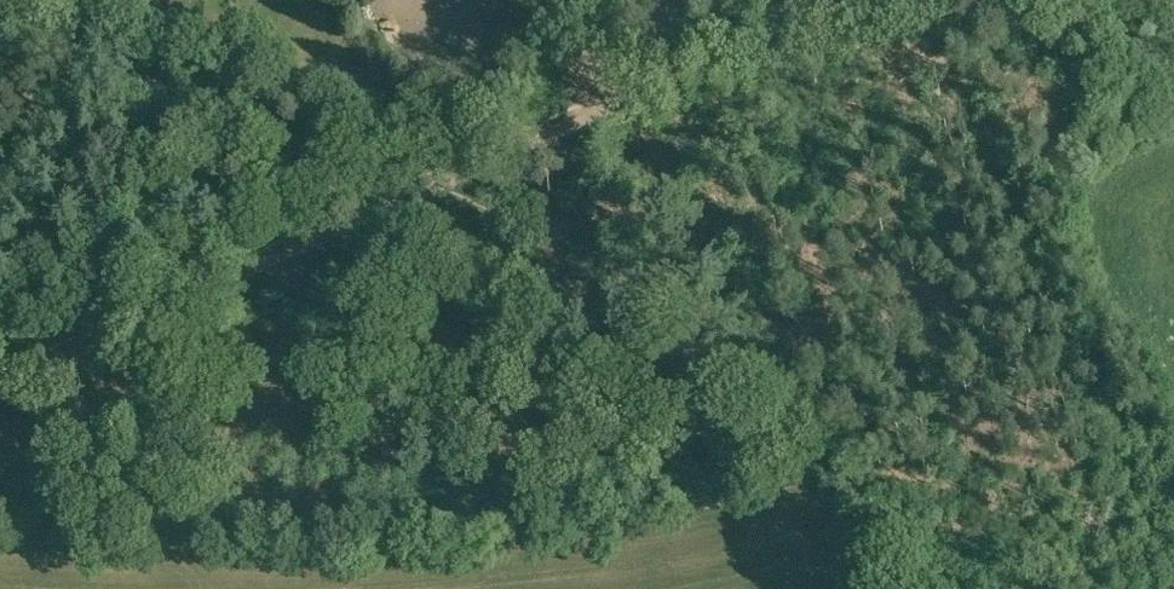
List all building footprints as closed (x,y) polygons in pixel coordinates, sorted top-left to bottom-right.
[(631,177),(635,185),(642,182),(638,173),(631,177)]
